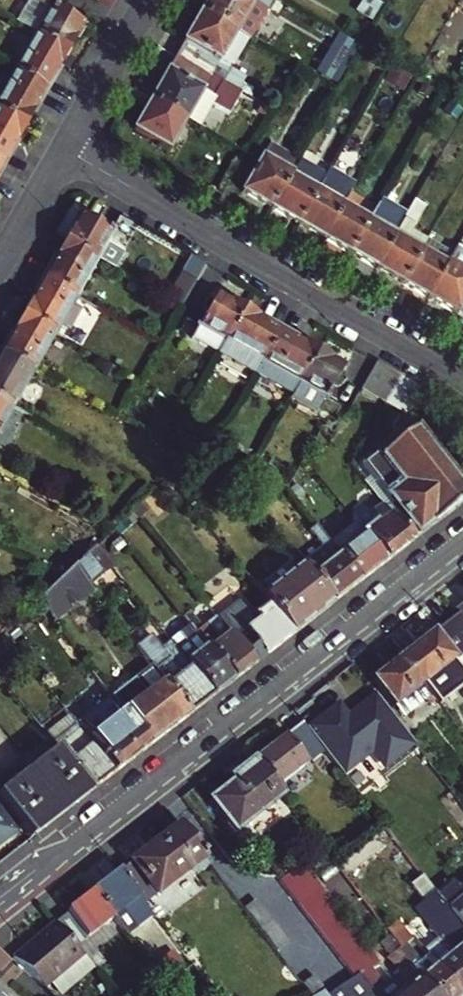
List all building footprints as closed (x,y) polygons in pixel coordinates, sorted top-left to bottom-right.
[(201,13),(237,33),(252,6),(268,15),(276,0),(209,0),(201,13)] [(22,28),(35,36),(51,9),(38,1),(22,28)] [(35,36),(67,54),(82,27),(51,9),(35,36)] [(220,62),(237,33),(201,13),(175,58),(223,86),(232,70),(220,62)] [(249,41),(237,33),(220,62),(232,70),(249,41)] [(35,36),(14,73),(46,91),(67,54),(35,36)] [(319,77),(339,85),(354,44),(334,36),(319,77)] [(215,100),(223,86),(175,58),(150,101),(186,122),(202,93),(215,100)] [(0,97),(0,113),(24,127),(46,91),(14,73),(0,97)] [(202,93),(186,122),(198,129),(215,100),(202,93)] [(169,151),(186,122),(150,101),(133,131),(169,151)] [(4,163),(24,127),(0,113),(0,161),(4,163)] [(290,177),(300,159),(270,143),(243,192),(272,209),(290,177)] [(316,192),(290,177),(272,209),(298,223),(316,192)] [(342,206),(316,192),(298,223),(324,238),(342,206)] [(342,206),(324,238),(350,253),(369,221),(342,206)] [(78,215),(63,242),(96,261),(111,234),(78,215)] [(369,221),(350,253),(376,268),(395,236),(369,221)] [(421,251),(395,236),(376,268),(403,283),(421,251)] [(42,279),(74,297),(96,261),(63,242),(42,279)] [(421,251),(403,283),(428,298),(447,265),(421,251)] [(447,265),(428,298),(462,317),(462,271),(448,263),(447,265)] [(42,279),(21,315),(53,333),(74,297),(42,279)] [(191,337),(219,352),(225,341),(244,309),(215,293),(191,337)] [(256,373),(262,362),(280,330),(244,309),(225,341),(219,352),(256,373)] [(0,352),(32,370),(53,333),(21,315),(0,352)] [(262,362),(297,382),(316,350),(280,330),(262,362)] [(343,366),(316,350),(297,382),(325,398),(343,366)] [(11,407),(32,370),(0,352),(0,400),(11,407)] [(376,361),(361,387),(385,401),(400,374),(376,361)] [(400,374),(385,401),(405,412),(420,386),(400,374)] [(11,407),(0,400),(0,425),(11,407)] [(462,500),(462,486),(420,432),(410,418),(398,428),(405,437),(382,455),(379,452),(368,462),(385,485),(393,491),(386,496),(417,535),(462,500)] [(365,512),(354,521),(386,562),(411,543),(383,507),(377,508),(369,517),(365,512)] [(329,540),(335,547),(362,581),(386,562),(354,521),(329,540)] [(329,540),(317,525),(311,529),(323,545),(329,540)] [(96,545),(103,553),(120,536),(114,528),(96,545)] [(75,566),(97,594),(100,597),(122,578),(103,553),(96,545),(75,566)] [(362,581),(335,547),(330,551),(333,555),(309,575),(332,604),(362,581)] [(300,563),(262,594),(269,603),(293,634),(332,604),(309,575),(300,563)] [(75,566),(61,578),(38,601),(57,624),(75,610),(72,605),(85,595),(89,601),(97,594),(75,566)] [(217,619),(254,665),(293,634),(269,603),(254,614),(241,600),(217,619)] [(105,685),(114,696),(126,710),(152,744),(191,713),(148,659),(103,602),(93,610),(140,669),(134,674),(128,666),(105,685)] [(190,611),(184,616),(234,680),(254,665),(217,619),(216,617),(214,615),(201,625),(190,611)] [(462,657),(462,655),(462,616),(461,613),(441,629),(462,657)] [(171,641),(214,695),(234,680),(184,616),(172,625),(178,632),(169,638),(171,641)] [(441,629),(405,656),(426,684),(462,657),(441,629)] [(191,713),(214,695),(171,641),(148,659),(191,713)] [(375,679),(396,707),(426,684),(405,656),(375,679)] [(426,684),(396,707),(401,714),(431,691),(426,684)] [(126,710),(114,696),(110,700),(121,714),(126,710)] [(384,766),(413,744),(378,696),(348,719),(339,707),(309,729),(324,749),(342,773),(372,750),(384,766)] [(72,718),(77,724),(115,772),(152,744),(126,710),(121,714),(110,700),(98,710),(96,707),(84,717),(79,712),(72,718)] [(46,733),(53,742),(77,724),(72,718),(70,715),(46,733)] [(256,759),(276,786),(324,749),(309,729),(304,722),(256,759)] [(53,742),(58,748),(91,791),(115,772),(77,724),(53,742)] [(91,791),(58,748),(0,793),(0,796),(32,837),(91,791)] [(276,786),(256,759),(233,777),(236,781),(211,800),(237,833),(284,796),(276,786)] [(14,831),(0,813),(0,843),(14,831)] [(180,826),(120,872),(145,905),(191,870),(196,876),(210,865),(180,826)] [(287,879),(313,913),(321,924),(361,976),(368,971),(379,965),(304,866),(287,879)] [(94,893),(115,920),(125,933),(152,913),(145,905),(120,872),(94,893)] [(448,911),(462,898),(462,897),(452,884),(437,896),(448,911)] [(435,967),(458,995),(462,995),(462,930),(460,926),(448,911),(437,896),(433,892),(412,908),(450,955),(435,967)] [(94,893),(68,912),(90,939),(115,920),(94,893)] [(448,911),(460,926),(462,924),(462,898),(448,911)] [(257,903),(246,912),(262,932),(278,954),(289,945),(257,903)] [(68,912),(56,922),(77,949),(90,939),(68,912)] [(56,922),(13,956),(45,986),(83,957),(77,949),(56,922)] [(390,927),(385,931),(399,949),(404,945),(390,927)] [(395,952),(402,960),(418,946),(411,939),(404,945),(399,949),(395,952)] [(391,981),(403,995),(432,995),(410,969),(402,960),(395,952),(386,960),(398,975),(391,981)] [(410,969),(432,995),(458,995),(435,967),(426,956),(410,969)] [(373,995),(374,995),(403,995),(391,981),(383,988),(368,971),(361,976),(359,977),(373,995)] [(373,995),(359,977),(345,986),(354,995),(374,995),(373,995)]
